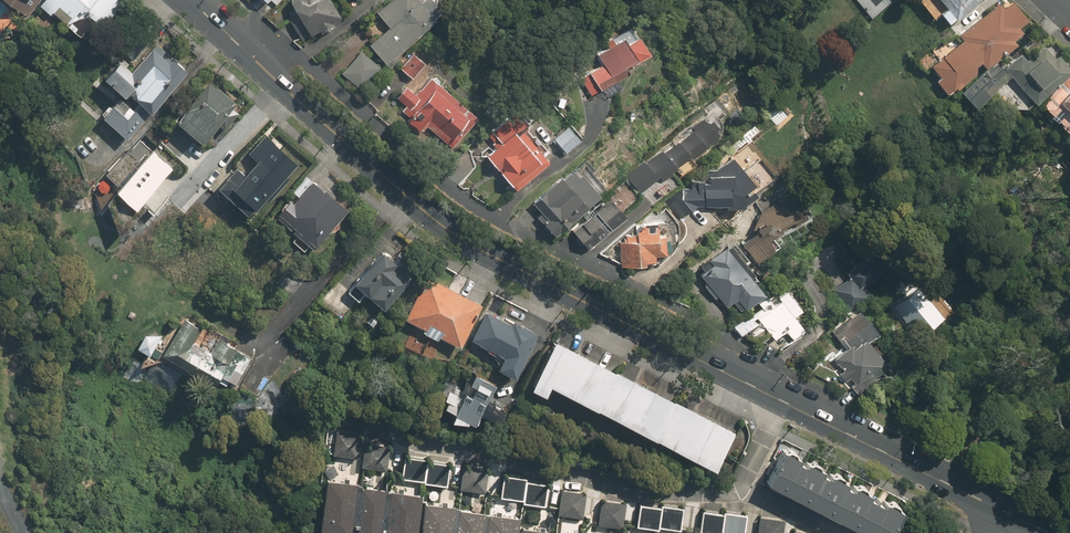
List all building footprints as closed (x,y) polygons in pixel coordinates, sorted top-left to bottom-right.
[(51,14),(53,11),(85,41),(121,4),(117,0),(43,0),(39,3),(51,14)] [(309,35),(319,29),(321,32),(343,20),(332,0),(290,0),(309,35)] [(438,0),(391,0),(377,12),(390,27),(370,44),(386,63),(444,13),(435,3),(438,0)] [(948,8),(941,14),(950,25),(980,0),(941,0),(948,8)] [(948,97),(977,75),(976,67),(981,62),(986,69),(1016,47),(1012,41),(1023,33),(1019,27),(1026,22),(1013,4),(1005,10),(1001,4),(959,35),(963,41),(930,65),(941,80),(938,83),(948,97)] [(581,76),(591,94),(630,73),(626,65),(648,53),(633,25),(606,40),(609,46),(597,52),(604,63),(581,76)] [(191,71),(160,40),(132,69),(122,60),(105,77),(124,95),(103,117),(125,138),(191,71)] [(1069,72),(1069,69),(1058,57),(1056,58),(1044,46),(1028,61),(1020,53),(1003,70),(996,63),(964,91),(978,107),(1009,77),(1036,105),(1069,72)] [(380,67),(362,52),(342,74),(361,89),(380,67)] [(400,67),(413,78),(426,63),(413,52),(400,67)] [(1042,104),(1069,132),(1069,76),(1042,104)] [(465,119),(417,77),(403,94),(394,86),(383,98),(393,107),(389,111),(396,118),(392,122),(406,134),(412,127),(437,150),(465,119)] [(231,110),(237,103),(210,81),(176,120),(212,150),(220,141),(212,135),(220,126),(225,131),(231,124),(238,115),(231,110)] [(663,180),(723,133),(720,121),(726,116),(716,103),(646,159),(626,175),(641,193),(660,177),(663,180)] [(528,124),(515,109),(488,133),(495,142),(483,153),(518,190),(551,159),(523,129),(528,124)] [(553,138),(566,153),(580,140),(567,126),(553,138)] [(299,155),(274,134),(234,181),(259,202),(299,155)] [(116,190),(136,208),(173,169),(153,150),(116,190)] [(698,204),(719,202),(719,207),(742,206),(743,207),(756,196),(748,187),(754,181),(731,155),(716,168),(700,168),(700,179),(690,179),(690,187),(682,187),(665,202),(679,219),(698,204)] [(555,235),(602,195),(582,173),(577,166),(533,203),(541,213),(538,215),(555,235)] [(301,249),(306,243),(313,249),(345,210),(306,177),(275,213),(294,229),(292,231),(297,235),(292,241),(301,249)] [(625,215),(608,197),(573,230),(590,248),(625,215)] [(636,231),(637,241),(619,242),(621,266),(645,264),(645,261),(655,261),(655,255),(666,254),(665,235),(657,235),(657,231),(647,232),(646,226),(641,226),(636,231)] [(743,243),(757,261),(777,245),(763,227),(743,243)] [(769,286),(733,238),(695,267),(731,315),(769,286)] [(404,253),(388,240),(347,290),(335,281),(318,302),(342,321),(364,293),(383,309),(408,279),(393,267),(404,253)] [(849,277),(832,290),(848,310),(867,294),(861,287),(879,272),(863,253),(843,269),(849,277)] [(436,340),(439,335),(461,346),(481,306),(427,277),(406,318),(423,326),(421,331),(436,340)] [(890,305),(917,338),(950,310),(923,277),(890,305)] [(790,337),(806,323),(788,303),(794,298),(787,289),(774,300),(768,293),(759,302),(765,309),(755,318),(774,338),(784,330),(790,337)] [(520,310),(513,324),(486,311),(472,340),(504,356),(498,366),(516,375),(543,321),(520,310)] [(878,336),(858,311),(832,331),(845,348),(834,357),(843,368),(837,373),(845,383),(849,379),(858,392),(889,367),(870,342),(878,336)] [(222,376),(235,384),(246,365),(237,359),(241,351),(209,331),(203,328),(184,316),(173,334),(165,329),(161,335),(146,335),(138,347),(149,354),(139,368),(161,362),(164,356),(215,388),(222,376)] [(570,347),(555,339),(530,387),(545,395),(551,384),(570,347)] [(564,391),(583,354),(570,347),(551,384),(564,391)] [(578,398),(597,361),(583,354),(564,391),(578,398)] [(592,405),(611,368),(597,361),(578,398),(582,400),(592,405)] [(625,375),(611,368),(592,405),(607,412),(625,375)] [(494,381),(472,371),(465,389),(452,383),(442,407),(454,412),(452,418),(474,427),(494,381)] [(619,418),(637,381),(625,375),(607,412),(619,418)] [(633,426),(652,388),(637,381),(619,418),(633,426)] [(646,432),(665,395),(652,388),(633,426),(646,432)] [(660,439),(679,402),(665,395),(646,432),(660,439)] [(675,447),(695,410),(679,402),(660,439),(675,447)] [(687,453),(707,416),(695,410),(675,447),(687,453)] [(701,460),(720,423),(707,416),(687,453),(701,460)] [(712,466),(732,429),(720,423),(701,460),(712,466)] [(363,434),(337,430),(333,455),(359,459),(363,434)] [(392,445),(366,441),(361,467),(387,472),(392,445)] [(784,448),(767,482),(790,494),(805,465),(798,461),(800,456),(784,448)] [(428,459),(405,455),(402,478),(424,482),(428,459)] [(451,463),(428,459),(424,482),(447,486),(451,463)] [(824,468),(807,460),(805,465),(790,494),(816,507),(831,478),(822,473),(824,468)] [(489,466),(463,462),(459,489),(485,493),(489,466)] [(527,477),(503,473),(500,497),(523,500),(526,481),(527,477)] [(847,481),(833,474),(831,478),(816,507),(839,519),(854,489),(845,484),(847,481)] [(343,532),(348,532),(356,481),(326,477),(319,530),(343,532)] [(547,484),(526,481),(523,500),(523,504),(544,507),(547,484)] [(385,487),(360,483),(353,532),(379,532),(385,487)] [(420,491),(390,486),(383,532),(414,532),(420,491)] [(871,493),(856,486),(854,489),(839,519),(860,529),(875,500),(869,497),(871,493)] [(585,492),(560,489),(557,514),(582,517),(585,492)] [(455,504),(424,499),(419,532),(451,532),(455,504)] [(625,503),(601,499),(597,525),(621,528),(625,503)] [(875,500),(860,529),(868,532),(888,532),(901,508),(884,500),(882,503),(875,500)] [(661,507),(639,503),(636,527),(658,530),(659,526),(661,507)] [(662,503),(661,507),(659,526),(680,529),(683,506),(662,503)] [(485,509),(459,506),(455,532),(482,532),(485,509)] [(702,510),(699,532),(703,532),(721,532),(724,513),(702,510)] [(724,513),(721,532),(725,532),(744,532),(747,513),(725,510),(724,513)] [(519,515),(489,511),(485,532),(516,532),(519,515)] [(759,516),(757,532),(781,532),(783,519),(759,516)]
